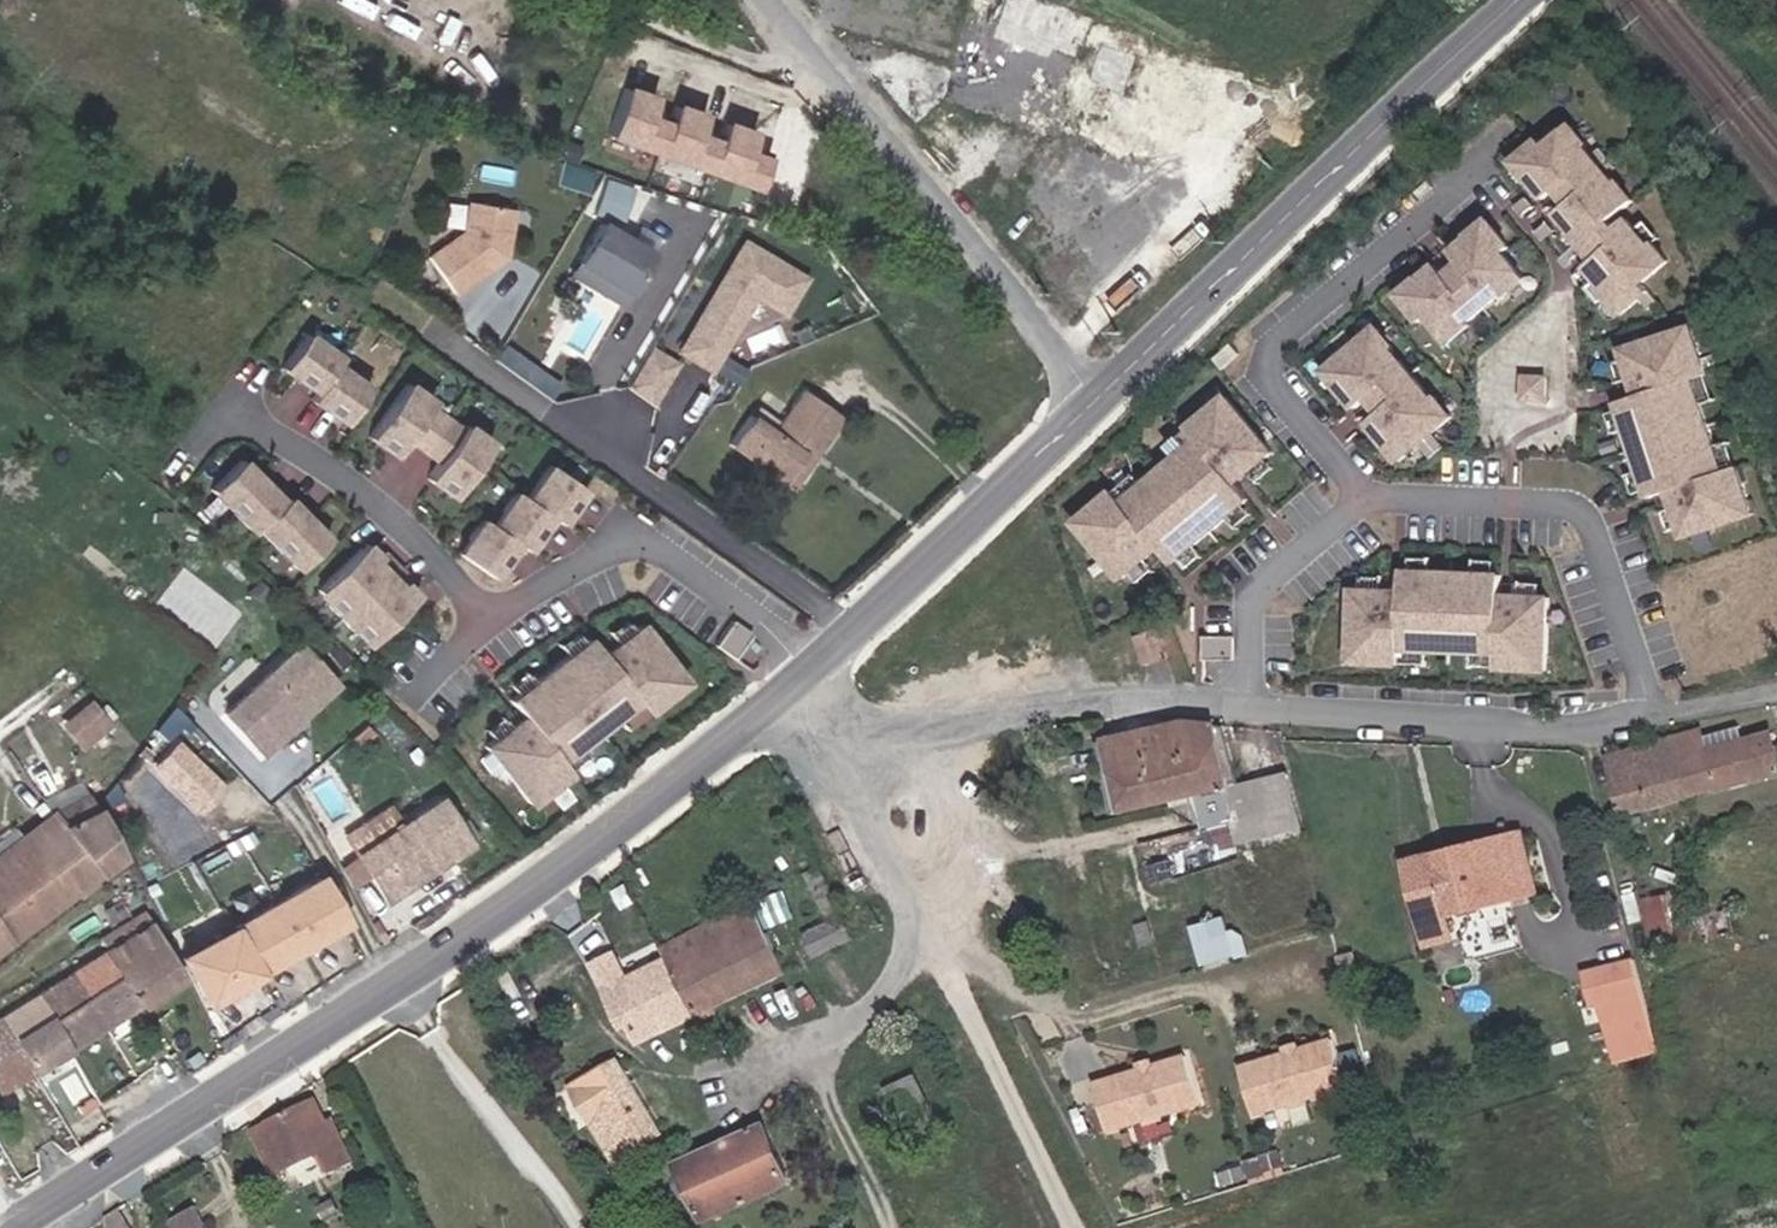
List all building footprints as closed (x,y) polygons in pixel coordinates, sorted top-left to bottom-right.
[(646,92),(616,80),(595,134),(748,192),(763,155),(741,146),(747,129),(716,117),(711,132),(693,125),(699,109),(670,98),(662,119),(639,110),(646,92)] [(1643,283),(1669,262),(1654,244),(1651,246),(1628,218),(1616,228),(1610,221),(1636,200),(1619,180),(1616,182),(1587,147),(1590,145),(1573,124),(1547,145),(1541,138),(1513,162),(1530,183),(1532,182),(1546,199),(1561,187),(1573,201),(1558,214),(1572,231),(1571,232),(1587,251),(1580,257),(1598,279),(1610,294),(1607,296),(1622,314),(1650,292),(1643,283)] [(597,211),(625,221),(638,184),(610,174),(597,211)] [(1524,217),(1536,207),(1528,197),(1515,208),(1524,217)] [(463,235),(429,258),(453,295),(496,266),(493,261),(505,253),(511,211),(467,205),(463,235)] [(1450,342),(1526,278),(1505,253),(1512,247),(1489,219),(1468,236),(1469,238),(1452,252),(1464,267),(1450,279),(1438,264),(1421,279),(1420,277),(1399,295),(1422,322),(1429,316),(1450,342)] [(622,303),(654,250),(602,220),(571,272),(622,303)] [(1544,241),(1556,231),(1548,221),(1535,231),(1544,241)] [(679,349),(709,367),(753,293),(784,311),(803,277),(743,241),(679,349)] [(504,261),(505,253),(493,261),(496,266),(504,261)] [(1607,296),(1610,294),(1598,279),(1588,287),(1600,302),(1607,296)] [(1433,434),(1454,416),(1437,396),(1435,398),(1394,349),(1395,347),(1378,327),(1358,344),(1346,354),(1325,371),(1341,390),(1343,388),(1358,406),(1372,394),(1386,409),(1371,422),(1386,439),(1384,441),(1401,461),(1421,444),(1433,434)] [(1700,397),(1694,379),(1706,375),(1708,375),(1693,327),(1624,349),(1630,368),(1635,386),(1638,395),(1619,402),(1620,405),(1625,422),(1644,478),(1649,496),(1650,499),(1670,492),(1673,502),(1679,519),(1684,537),(1754,515),(1738,467),(1736,467),(1724,471),(1718,454),(1700,397)] [(1358,344),(1346,330),(1334,340),(1346,354),(1358,344)] [(313,392),(333,365),(338,358),(304,334),(280,367),(299,381),(308,380),(316,385),(312,391),(313,392)] [(1223,369),(1241,354),(1232,343),(1214,359),(1223,369)] [(627,385),(652,402),(676,362),(650,347),(627,385)] [(342,423),(366,389),(333,365),(313,392),(312,393),(320,399),(322,409),(342,423)] [(1635,386),(1630,368),(1618,372),(1623,390),(1635,386)] [(1712,393),(1706,375),(1694,379),(1700,397),(1712,393)] [(1547,399),(1548,377),(1525,376),(1524,399),(1547,399)] [(316,385),(308,380),(299,381),(312,391),(316,385)] [(421,450),(445,418),(429,406),(432,401),(406,382),(367,436),(393,455),(405,438),(421,450)] [(781,478),(805,444),(815,451),(839,418),(801,391),(779,424),(773,432),(751,416),(731,446),(779,480),(781,478)] [(322,409),(320,399),(312,393),(308,398),(322,409)] [(1248,501),(1251,499),(1237,483),(1245,477),(1259,465),(1273,453),(1226,397),(1188,430),(1189,431),(1197,441),(1183,453),(1141,489),(1123,503),(1115,494),(1114,492),(1075,524),(1122,580),(1138,567),(1152,555),(1159,549),(1172,565),(1175,563),(1189,551),(1234,513),(1248,501)] [(1625,422),(1620,405),(1608,408),(1613,426),(1625,422)] [(779,424),(757,409),(751,416),(773,432),(779,424)] [(451,497),(491,443),(465,424),(461,429),(445,418),(421,450),(438,462),(425,478),(451,497)] [(1183,453),(1197,441),(1189,431),(1175,443),(1183,453)] [(1433,458),(1445,448),(1433,434),(1421,444),(1433,458)] [(792,485),(815,451),(805,444),(781,478),(792,485)] [(1736,467),(1730,450),(1718,454),(1724,471),(1736,467)] [(256,526),(281,501),(240,459),(210,489),(251,530),(256,526)] [(572,504),(571,494),(577,486),(548,465),(523,499),(543,513),(548,517),(558,524),(572,504)] [(1253,487),(1267,475),(1259,465),(1245,477),(1253,487)] [(1649,496),(1644,478),(1632,482),(1637,500),(1649,496)] [(1132,479),(1115,494),(1123,503),(1141,489),(1132,479)] [(572,504),(582,490),(577,486),(571,494),(572,504)] [(537,521),(543,513),(523,499),(513,492),(489,525),(509,540),(514,543),(524,550),(538,531),(537,521)] [(256,526),(297,567),(327,538),(285,496),(281,501),(256,526)] [(1242,523),(1256,511),(1248,501),(1234,513),(1242,523)] [(1679,519),(1673,502),(1661,505),(1667,523),(1679,519)] [(538,531),(548,517),(543,513),(537,521),(538,531)] [(509,540),(489,525),(479,518),(455,552),(490,577),(504,557),(503,547),(509,540)] [(504,557),(514,543),(509,540),(503,547),(504,557)] [(376,556),(363,543),(358,547),(371,560),(376,556)] [(339,618),(394,565),(380,551),(376,556),(371,560),(358,547),(315,591),(328,604),(327,605),(339,618)] [(1197,561),(1189,551),(1175,563),(1183,573),(1197,561)] [(1160,565),(1152,555),(1138,567),(1146,577),(1160,565)] [(1423,571),(1424,559),(1406,558),(1405,570),(1423,571)] [(1501,574),(1502,562),(1483,561),(1483,574),(1501,574)] [(367,643),(410,599),(399,587),(403,583),(408,578),(394,565),(339,618),(352,631),(353,629),(367,643)] [(1549,670),(1552,597),(1531,596),(1513,596),(1503,595),(1504,575),(1501,574),(1483,574),(1423,571),(1405,570),(1402,570),(1401,591),(1392,591),(1373,590),(1354,589),(1351,662),(1402,664),(1402,662),(1402,649),(1421,650),(1480,652),(1499,653),(1498,666),(1498,668),(1549,670)] [(1392,591),(1392,578),(1374,577),(1373,590),(1392,591)] [(415,595),(403,583),(399,587),(410,599),(415,595)] [(1531,596),(1532,584),(1514,583),(1513,596),(1531,596)] [(137,598),(143,591),(135,585),(130,593),(137,598)] [(733,659),(751,634),(731,619),(713,644),(733,659)] [(614,716),(634,700),(644,712),(683,681),(638,623),(622,636),(607,647),(600,653),(588,636),(579,643),(565,654),(529,682),(515,693),(507,699),(520,716),(514,722),(499,733),(484,746),(528,803),(567,771),(558,760),(578,744),(614,716)] [(607,647),(622,636),(614,626),(600,637),(607,647)] [(1168,657),(1159,630),(1135,638),(1145,665),(1168,657)] [(579,643),(572,633),(557,644),(565,654),(579,643)] [(1235,660),(1234,636),(1203,636),(1203,660),(1235,660)] [(262,753),(335,684),(297,644),(225,713),(262,753)] [(1420,663),(1421,650),(1402,649),(1402,662),(1420,663)] [(1498,666),(1499,653),(1480,652),(1480,665),(1498,666)] [(529,682),(522,672),(507,683),(515,693),(529,682)] [(623,727),(644,712),(634,700),(614,716),(623,727)] [(94,708),(70,731),(82,744),(106,722),(94,708)] [(499,733),(514,722),(506,712),(491,723),(499,733)] [(1238,782),(1223,725),(1186,721),(1105,739),(1123,811),(1238,782)] [(1771,732),(1744,740),(1740,726),(1702,736),(1700,730),(1672,739),(1688,797),(1776,773),(1776,755),(1771,732)] [(1688,797),(1672,739),(1604,756),(1620,815),(1621,815),(1688,797)] [(567,771),(587,755),(578,744),(558,760),(567,771)] [(220,783),(182,747),(162,769),(199,805),(220,783)] [(1299,826),(1285,772),(1225,788),(1238,842),(1299,826)] [(45,800),(52,814),(89,795),(82,782),(45,800)] [(89,795),(52,814),(19,838),(0,852),(0,947),(119,857),(89,795)] [(342,870),(351,887),(370,875),(386,899),(469,844),(438,799),(356,854),(359,859),(342,870)] [(400,824),(390,809),(364,827),(374,842),(400,824)] [(19,838),(13,830),(0,840),(0,852),(19,838)] [(1531,892),(1516,835),(1475,846),(1477,851),(1496,847),(1508,891),(1489,896),(1490,902),(1531,892)] [(1490,902),(1489,896),(1508,891),(1496,847),(1477,851),(1475,846),(1408,863),(1420,911),(1443,904),(1447,904),(1449,913),(1490,902)] [(359,859),(356,854),(339,865),(342,870),(359,859)] [(855,938),(820,866),(806,873),(829,921),(803,935),(814,957),(855,938)] [(318,878),(182,956),(206,999),(343,921),(318,878)] [(1731,934),(1727,912),(1672,923),(1667,895),(1645,899),(1654,949),(1731,934)] [(767,932),(752,904),(727,916),(732,928),(736,926),(744,943),(767,932)] [(1452,938),(1443,904),(1420,911),(1429,944),(1452,938)] [(108,951),(148,925),(142,913),(100,939),(108,951)] [(785,970),(767,932),(744,943),(736,926),(732,928),(727,916),(661,948),(667,960),(695,1014),(785,970)] [(1235,955),(1223,918),(1193,927),(1204,965),(1235,955)] [(1155,942),(1149,921),(1135,925),(1142,946),(1155,942)] [(142,1002),(178,980),(148,925),(108,951),(142,1002)] [(108,951),(100,939),(83,949),(90,961),(108,951)] [(108,951),(90,961),(0,1017),(0,1089),(142,1002),(108,951)] [(695,1014),(667,960),(626,980),(614,954),(593,964),(620,1020),(627,1017),(639,1041),(695,1014)] [(1641,979),(1636,960),(1591,972),(1615,1061),(1659,1049),(1641,979)] [(1347,1086),(1332,1039),(1240,1067),(1254,1115),(1347,1086)] [(1201,1102),(1186,1055),(1093,1084),(1108,1131),(1201,1102)] [(661,1135),(663,1133),(618,1058),(570,1086),(615,1162),(661,1135)] [(929,1102),(916,1075),(885,1088),(898,1116),(929,1102)] [(353,1162),(333,1121),(327,1124),(315,1098),(252,1128),(275,1176),(321,1153),(331,1173),(353,1162)] [(790,1182),(764,1123),(674,1163),(701,1222),(790,1182)] [(1244,1179),(1241,1167),(1219,1173),(1223,1185),(1244,1179)] [(602,1184),(596,1174),(584,1181),(590,1192),(602,1184)] [(162,1216),(150,1192),(107,1213),(115,1227),(138,1227),(162,1216)] [(197,1206),(167,1221),(170,1227),(208,1227),(197,1206)]
